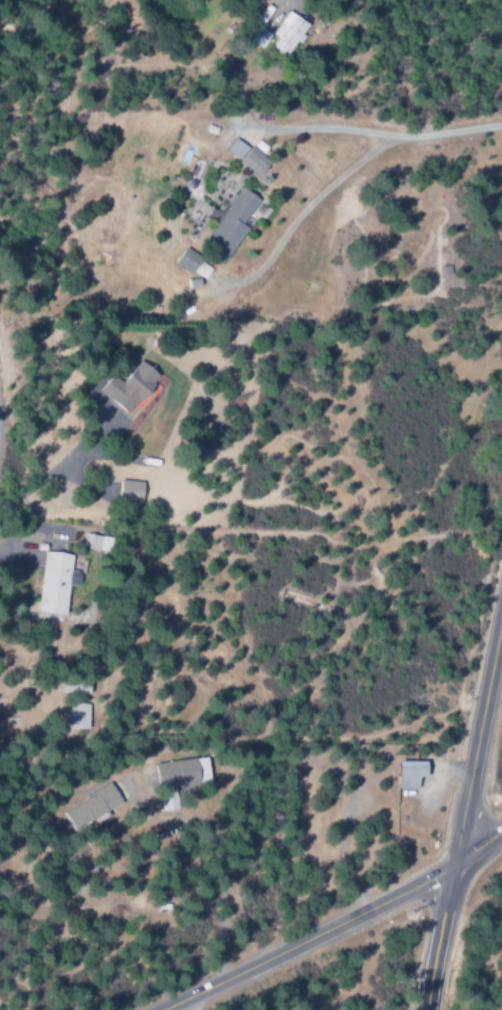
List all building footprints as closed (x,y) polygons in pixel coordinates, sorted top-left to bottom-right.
[(311,26),(291,11),(274,35),(279,39),(273,47),(289,58),(311,26)] [(225,154),(261,176),(270,161),(234,140),(225,154)] [(247,228),(242,226),(258,200),(238,188),(204,243),(229,258),(247,228)] [(174,264),(191,276),(201,260),(184,248),(174,264)] [(120,414),(153,376),(134,360),(115,382),(106,374),(93,390),(120,414)] [(136,502),(139,483),(115,480),(113,499),(136,502)] [(68,554),(38,551),(32,612),(61,615),(64,586),(73,587),(75,571),(67,570),(68,554)] [(83,695),(85,682),(72,680),(70,694),(83,695)] [(139,766),(141,783),(157,781),(159,790),(176,788),(177,798),(188,797),(187,786),(208,784),(205,758),(139,766)] [(419,761),(392,762),(392,789),(414,789),(413,778),(420,778),(419,761)] [(118,806),(109,787),(61,808),(69,827),(118,806)]
